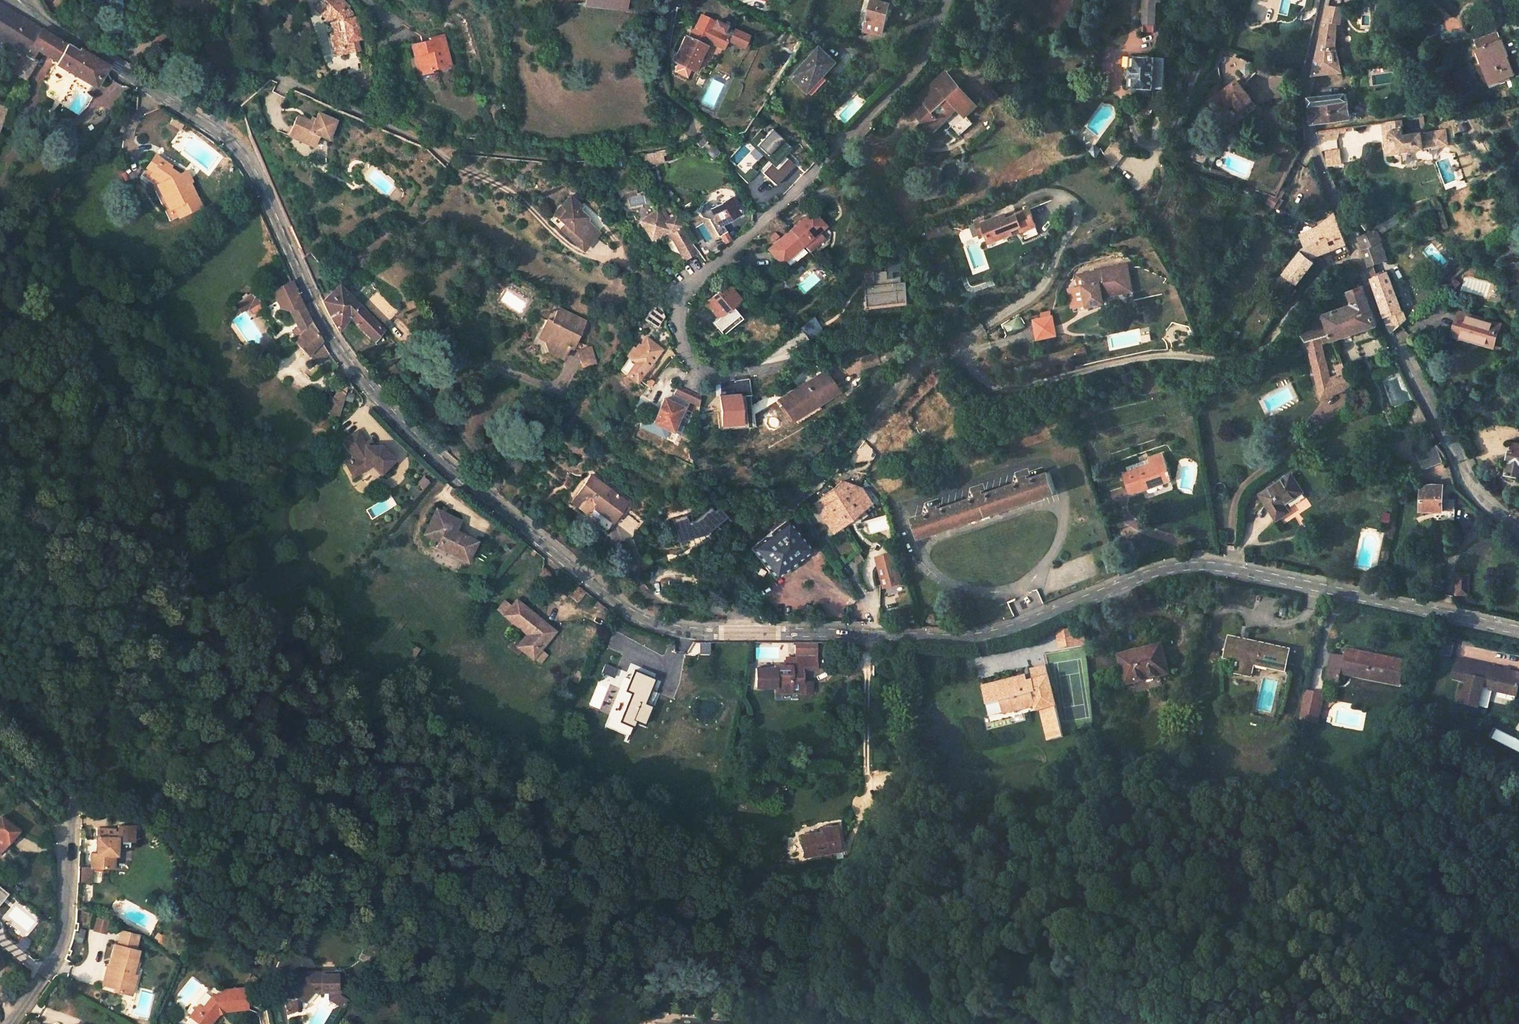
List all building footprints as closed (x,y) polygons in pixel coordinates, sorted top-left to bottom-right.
[(346,52),(360,50),(358,39),(362,39),(358,17),(354,18),(354,12),(349,7),(351,5),(347,0),(326,0),(320,6),(332,18),(334,18),(335,27),(331,28),(335,49),(345,47),(346,52)] [(864,30),(882,35),(890,4),(877,0),(872,0),(864,30)] [(34,60),(30,58),(36,49),(93,83),(103,66),(80,52),(41,27),(0,2),(0,40),(14,48),(2,66),(23,78),(34,60)] [(1153,24),(1153,3),(1143,2),(1142,33),(1146,33),(1154,33),(1155,24),(1153,24)] [(676,63),(672,70),(685,76),(688,69),(692,71),(704,46),(703,46),(705,40),(721,48),(724,42),(740,50),(746,36),(732,29),(732,31),(723,26),(713,21),(713,22),(700,15),(688,38),(685,36),(672,61),(676,63)] [(1325,20),(1314,75),(1342,73),(1336,46),(1337,23),(1325,20)] [(780,28),(773,38),(779,42),(786,32),(780,28)] [(431,70),(430,66),(436,65),(436,67),(449,64),(442,34),(427,37),(428,42),(422,43),(422,39),(413,41),(415,52),(419,51),(420,58),(414,59),(417,73),(431,70)] [(1477,48),(1489,82),(1511,72),(1498,40),(1477,48)] [(414,59),(420,58),(419,51),(415,52),(413,41),(410,42),(414,59)] [(791,77),(808,91),(835,61),(819,47),(791,77)] [(1133,97),(1154,98),(1154,80),(1154,67),(1154,58),(1135,58),(1130,58),(1127,89),(1133,90),(1133,97)] [(1164,67),(1154,67),(1154,80),(1163,81),(1164,67)] [(921,115),(932,130),(945,120),(959,110),(966,119),(978,110),(950,74),(905,107),(914,120),(921,115)] [(1234,102),(1245,116),(1258,106),(1237,80),(1210,100),(1221,113),(1234,102)] [(1347,93),(1310,98),(1311,111),(1312,120),(1312,121),(1313,123),(1314,124),(1315,124),(1316,124),(1353,119),(1347,93)] [(966,119),(959,110),(945,120),(952,130),(966,119)] [(312,146),(318,134),(328,139),(336,121),(319,113),(316,119),(314,123),(310,121),(297,115),(288,134),(312,146)] [(170,125),(181,132),(187,123),(175,116),(170,125)] [(1396,121),(1399,152),(1429,148),(1426,131),(1403,135),(1402,120),(1396,121)] [(1071,132),(1077,138),(1081,132),(1075,127),(1071,132)] [(1426,131),(1429,148),(1449,146),(1447,129),(1426,131)] [(709,158),(717,150),(707,139),(699,146),(709,158)] [(1113,161),(1126,156),(1121,142),(1108,146),(1113,161)] [(1091,153),(1097,159),(1102,151),(1096,146),(1091,153)] [(640,153),(646,163),(663,160),(662,154),(665,154),(664,149),(640,153)] [(1340,149),(1325,151),(1326,155),(1327,165),(1341,164),(1340,149)] [(762,172),(775,184),(795,163),(782,151),(762,172)] [(142,170),(149,175),(160,161),(153,156),(142,170)] [(160,161),(149,175),(161,184),(166,195),(163,196),(168,209),(172,219),(196,210),(181,175),(176,178),(166,170),(168,168),(160,161)] [(634,181),(628,170),(622,174),(628,184),(634,181)] [(840,194),(847,186),(836,177),(829,185),(840,194)] [(574,237),(582,245),(597,230),(584,218),(585,217),(585,216),(585,214),(584,213),(583,212),(582,211),(581,211),(579,211),(578,212),(575,209),(580,204),(568,193),(559,203),(564,208),(556,216),(562,222),(557,226),(572,240),(574,237)] [(1271,207),(1277,197),(1264,194),(1260,203),(1271,207)] [(712,216),(717,225),(741,213),(732,197),(711,208),(709,209),(712,216)] [(709,209),(711,208),(707,201),(702,204),(699,212),(701,216),(709,218),(712,216),(709,209)] [(556,216),(564,208),(559,203),(551,212),(556,216)] [(669,219),(662,207),(639,220),(650,238),(667,229),(663,223),(669,219)] [(164,223),(172,219),(168,209),(159,212),(164,223)] [(766,249),(780,264),(802,245),(808,251),(823,239),(817,232),(824,226),(811,211),(789,229),(766,249)] [(1020,229),(1022,234),(1035,229),(1028,211),(1015,216),(1016,218),(1007,221),(1005,217),(985,224),(982,225),(986,237),(989,245),(1013,236),(1011,232),(1020,229)] [(1282,272),(1295,283),(1313,260),(1310,258),(1345,243),(1337,222),(1334,214),(1319,227),(1302,233),(1306,246),(1300,250),(1282,272)] [(1375,227),(1376,228),(1380,235),(1400,223),(1396,214),(1375,227)] [(663,223),(667,229),(682,255),(695,248),(676,215),(669,219),(663,223)] [(1360,225),(1366,231),(1374,222),(1368,216),(1360,225)] [(986,237),(982,225),(985,224),(984,220),(974,224),(980,239),(986,237)] [(947,221),(924,230),(928,241),(951,232),(947,221)] [(1364,250),(1370,266),(1388,259),(1381,240),(1382,238),(1380,235),(1376,228),(1359,239),(1364,248),(1364,250)] [(719,233),(723,242),(730,238),(725,229),(719,233)] [(1039,238),(1035,229),(1022,234),(1026,242),(1039,238)] [(695,248),(682,255),(685,262),(688,260),(699,254),(695,248)] [(901,270),(899,256),(883,258),(885,272),(873,273),(874,281),(862,283),(863,291),(865,291),(867,305),(908,300),(906,282),(901,282),(900,270),(901,270)] [(1127,266),(1082,279),(1088,303),(1091,311),(1107,307),(1106,301),(1121,297),(1120,294),(1134,290),(1127,266)] [(1390,326),(1393,331),(1407,319),(1389,271),(1372,279),(1386,317),(1389,327),(1390,326)] [(1088,303),(1082,279),(1077,280),(1084,304),(1088,303)] [(291,280),(273,288),(281,305),(288,310),(298,326),(291,334),(296,338),(294,341),(306,353),(316,363),(328,352),(324,346),(321,340),(310,322),(309,320),(301,302),(291,280)] [(740,298),(728,283),(705,302),(718,317),(733,304),(740,298)] [(1297,329),(1303,343),(1304,342),(1322,336),(1324,343),(1332,341),(1378,324),(1363,285),(1362,286),(1359,287),(1348,291),(1352,304),(1321,314),(1316,316),(1309,320),(1297,329)] [(329,316),(337,330),(349,315),(372,339),(381,329),(339,288),(321,301),(329,316)] [(246,307),(250,313),(262,306),(254,294),(253,293),(252,293),(251,292),(250,292),(249,292),(248,292),(247,293),(233,303),(239,312),(246,307)] [(660,317),(657,300),(643,319),(653,326),(660,317)] [(733,304),(718,317),(713,321),(719,328),(739,311),(733,304)] [(561,357),(567,345),(570,346),(572,343),(574,338),(583,318),(557,305),(550,320),(544,317),(535,335),(542,339),(546,349),(561,357)] [(739,311),(719,328),(723,333),(743,316),(739,311)] [(1480,341),(1493,345),(1499,325),(1461,313),(1456,331),(1481,338),(1480,341)] [(822,334),(813,317),(799,329),(807,339),(822,334)] [(1035,331),(1054,329),(1053,319),(1034,321),(1035,331)] [(1054,329),(1035,331),(1037,341),(1056,339),(1054,329)] [(1479,344),(1480,341),(1481,338),(1456,331),(1454,336),(1479,344)] [(620,370),(634,381),(643,369),(644,370),(660,349),(645,337),(629,358),(620,370)] [(588,345),(574,338),(572,343),(580,347),(588,345)] [(581,365),(595,361),(590,344),(588,345),(580,347),(576,348),(581,365)] [(1306,349),(1320,398),(1351,386),(1341,363),(1333,366),(1333,367),(1327,369),(1320,345),(1306,349)] [(821,403),(817,397),(835,385),(826,371),(784,398),(797,418),(821,403)] [(695,405),(699,397),(677,386),(673,394),(695,405)] [(321,406),(335,419),(342,393),(338,389),(331,398),(329,396),(321,406)] [(719,425),(740,425),(740,396),(719,396),(719,425)] [(643,418),(677,434),(681,426),(675,423),(682,408),(663,399),(659,408),(638,398),(634,403),(648,409),(643,418)] [(345,462),(353,475),(365,468),(365,464),(372,464),(381,472),(394,459),(380,445),(373,445),(366,445),(365,442),(357,430),(347,436),(350,440),(345,443),(353,457),(345,462)] [(1518,477),(1518,443),(1512,442),(1510,449),(1509,449),(1506,461),(1509,462),(1506,474),(1518,477)] [(1434,443),(1415,453),(1425,471),(1444,460),(1434,443)] [(1123,472),(1130,494),(1172,480),(1169,469),(1167,470),(1162,453),(1148,458),(1150,464),(1123,472)] [(920,536),(1054,490),(1048,472),(913,517),(920,536)] [(569,501),(605,529),(626,503),(589,474),(569,501)] [(1258,494),(1275,520),(1287,512),(1283,505),(1301,493),(1289,474),(1258,494)] [(814,502),(832,531),(869,503),(858,488),(852,493),(843,480),(814,502)] [(843,480),(852,493),(858,488),(843,480)] [(1442,519),(1454,519),(1454,498),(1443,498),(1444,485),(1433,484),(1421,486),(1421,510),(1442,510),(1442,519)] [(686,520),(684,513),(670,517),(677,540),(703,533),(725,514),(716,504),(712,508),(708,504),(691,519),(686,520)] [(703,533),(677,540),(679,547),(709,538),(730,520),(725,514),(703,533)] [(480,566),(488,545),(473,540),(472,542),(464,539),(469,526),(445,517),(436,542),(451,548),(449,554),(480,566)] [(750,548),(772,577),(810,549),(788,520),(750,548)] [(879,568),(896,563),(893,553),(876,557),(879,568)] [(896,563),(879,568),(884,587),(901,583),(896,563)] [(1109,572),(1117,569),(1114,563),(1106,565),(1109,572)] [(1473,572),(1459,572),(1459,594),(1473,593),(1473,572)] [(520,645),(535,657),(556,631),(518,600),(506,615),(529,633),(520,645)] [(929,623),(931,623),(933,623),(935,622),(936,621),(937,619),(937,617),(937,615),(936,614),(934,612),(933,611),(931,611),(928,612),(927,612),(926,614),(925,615),(924,617),(925,619),(925,621),(927,622),(929,623)] [(1078,631),(1059,635),(1062,649),(1081,644),(1078,631)] [(1238,660),(1236,673),(1251,677),(1254,664),(1284,671),(1289,650),(1230,637),(1225,657),(1238,660)] [(1119,655),(1126,684),(1170,674),(1164,644),(1119,655)] [(1344,657),(1341,669),(1384,679),(1386,671),(1399,674),(1402,660),(1346,648),(1344,657)] [(790,688),(798,688),(798,693),(813,693),(813,681),(803,681),(803,669),(817,669),(817,654),(797,654),(797,657),(797,664),(786,664),(775,664),(775,667),(757,667),(757,687),(775,687),(775,692),(790,692),(790,688)] [(1327,666),(1341,669),(1344,657),(1330,654),(1327,666)] [(1467,682),(1468,676),(1464,675),(1467,662),(1456,660),(1452,678),(1467,682)] [(1478,708),(1483,685),(1517,693),(1518,684),(1518,673),(1487,666),(1488,665),(1467,661),(1467,662),(1464,675),(1468,676),(1467,682),(1465,691),(1460,690),(1458,699),(1463,700),(1462,704),(1478,708)] [(609,663),(606,672),(617,677),(621,668),(609,663)] [(1044,718),(1049,739),(1064,736),(1059,717),(1059,714),(1046,664),(1030,668),(1033,680),(1011,686),(1016,705),(1035,700),(1037,709),(1041,708),(1043,715),(1044,718)] [(1327,666),(1325,679),(1339,682),(1341,669),(1327,666)] [(621,721),(634,726),(637,720),(645,723),(653,704),(645,701),(655,678),(636,670),(627,690),(633,692),(621,721)] [(1386,671),(1384,679),(1397,682),(1399,674),(1386,671)] [(1305,691),(1299,718),(1317,722),(1323,695),(1305,691)] [(1037,709),(1035,700),(1016,705),(1021,716),(1037,709)] [(762,797),(773,796),(772,788),(761,789),(762,797)] [(0,842),(4,838),(7,841),(16,830),(0,816),(0,842)] [(837,852),(841,851),(837,826),(820,829),(821,833),(802,836),(806,857),(821,854),(837,852)] [(115,832),(97,831),(96,851),(95,856),(91,856),(90,870),(112,871),(113,857),(116,858),(117,843),(132,843),(133,829),(117,828),(117,835),(115,835),(115,832)] [(837,852),(821,854),(823,862),(838,860),(837,852)] [(90,870),(80,869),(80,875),(79,884),(89,885),(90,870)] [(97,918),(94,930),(106,933),(108,926),(103,925),(105,920),(97,918)] [(129,936),(115,932),(112,943),(110,942),(106,942),(100,966),(102,966),(100,973),(97,973),(95,983),(111,987),(110,989),(123,992),(127,974),(121,972),(129,936)] [(304,998),(314,987),(311,984),(312,982),(320,982),(320,987),(339,987),(339,968),(304,969),(286,991),(287,1006),(300,1005),(300,999),(302,997),(304,998)] [(222,1010),(245,1007),(243,987),(218,990),(219,994),(210,996),(200,1008),(197,1005),(187,1018),(196,1023),(210,1023),(222,1010)] [(339,990),(339,987),(330,987),(330,995),(343,1007),(348,998),(339,990)]
